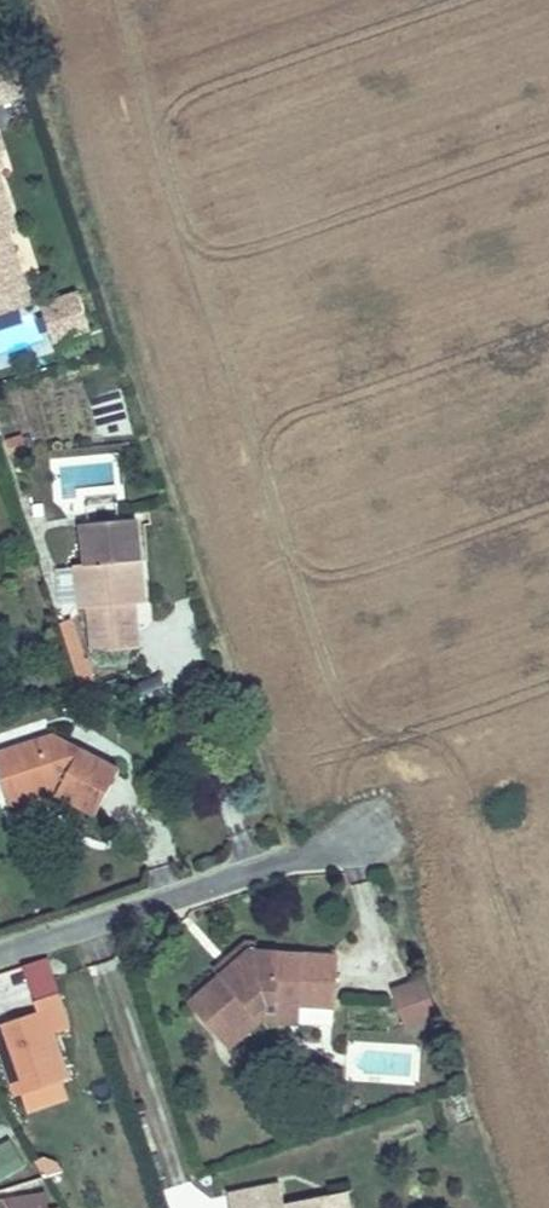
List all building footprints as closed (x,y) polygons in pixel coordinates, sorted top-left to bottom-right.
[(20,288),(3,238),(15,233),(0,188),(0,295),(20,288)] [(0,295),(0,325),(29,315),(20,288),(0,295)] [(89,338),(79,303),(54,311),(64,345),(89,338)] [(80,617),(135,609),(131,572),(145,570),(138,523),(81,530),(87,578),(76,579),(80,617)] [(131,572),(135,609),(151,607),(145,570),(131,572)] [(6,793),(46,780),(59,787),(54,800),(102,824),(125,776),(52,739),(38,743),(44,757),(20,765),(14,751),(0,755),(0,774),(6,793)] [(38,743),(14,751),(20,765),(44,757),(38,743)] [(46,780),(6,793),(13,813),(54,800),(59,787),(46,780)] [(311,996),(344,998),(346,961),(248,955),(192,1007),(226,1046),(264,1011),(310,1012),(311,996)] [(408,1032),(441,1019),(424,976),(391,989),(408,1032)] [(343,1014),(344,998),(311,996),(310,1012),(343,1014)] [(70,1027),(63,999),(0,1015),(0,1046),(18,1116),(74,1101),(55,1031),(70,1027)] [(0,1146),(0,1181),(25,1173),(14,1142),(0,1146)] [(282,1187),(229,1199),(231,1207),(288,1207),(282,1187)] [(332,1199),(334,1207),(356,1207),(352,1194),(332,1199)] [(332,1199),(289,1207),(334,1207),(332,1199)]
